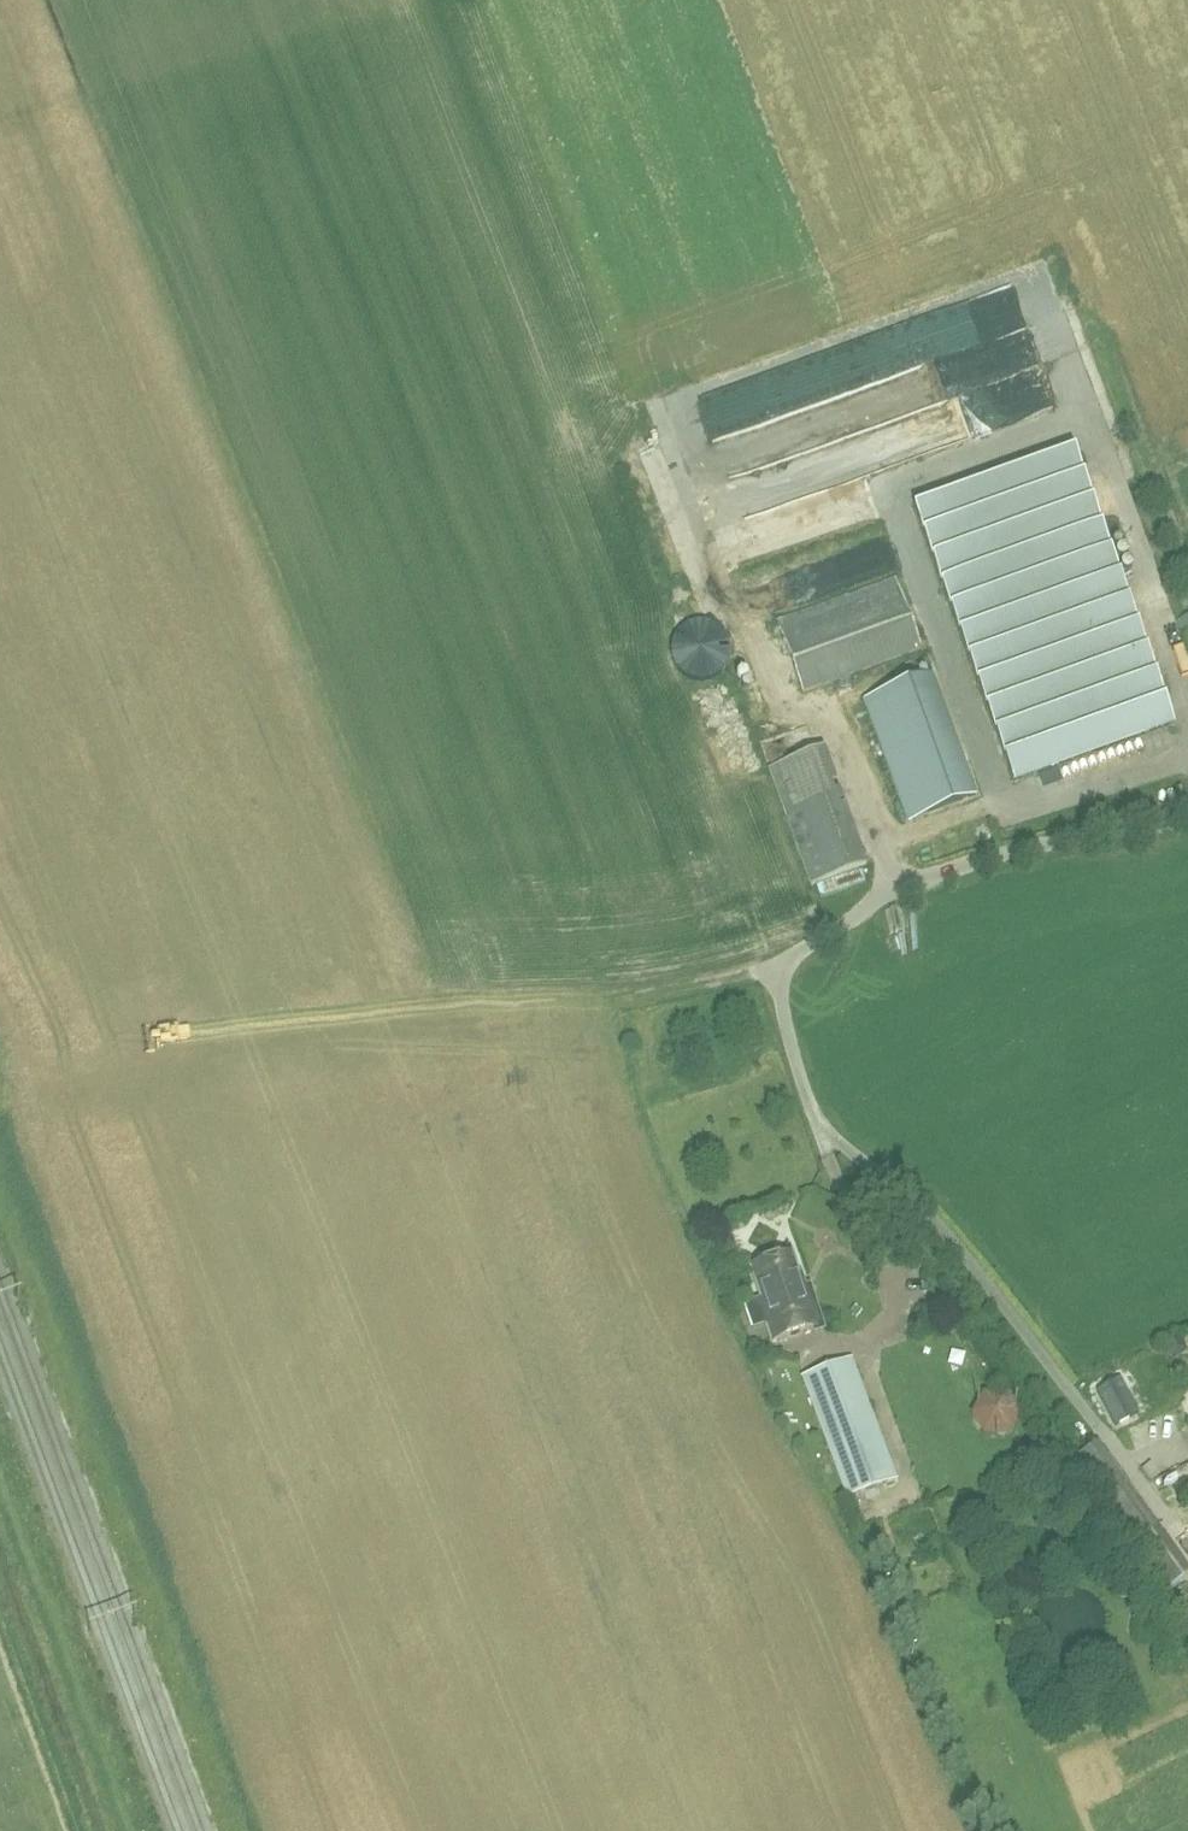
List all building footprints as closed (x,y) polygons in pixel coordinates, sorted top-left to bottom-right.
[(902,385),(723,431),(735,477),(837,451),(840,459),(1055,404),(1044,364),(972,382),(965,357),(919,368),(923,383),(902,388),(902,385)] [(1013,781),(1172,723),(1073,450),(913,508),(1013,781)] [(778,545),(896,505),(884,469),(765,509),(778,545)] [(920,648),(894,578),(777,621),(803,691),(920,648)] [(1176,619),(1183,636),(1187,634),(1187,615),(1176,619)] [(672,660),(676,669),(683,675),(691,679),(700,681),(709,679),(717,675),(724,668),(728,660),(729,651),(727,641),(722,633),(714,626),(705,623),(695,623),(685,626),(678,633),(673,641),(671,651),(672,660)] [(929,675),(863,700),(908,819),(974,795),(929,675)] [(786,759),(823,877),(880,860),(844,741),(786,759)] [(791,1253),(750,1267),(760,1299),(757,1300),(770,1340),(818,1324),(805,1285),(802,1286),(791,1253)] [(1164,1342),(1170,1356),(1185,1350),(1178,1335),(1164,1342)] [(896,1478),(851,1357),(801,1376),(845,1497),(896,1478)] [(1010,1390),(983,1390),(970,1412),(983,1434),(1008,1435),(1020,1413),(1010,1390)] [(1144,1418),(1150,1435),(1186,1423),(1180,1405),(1144,1418)] [(1134,1542),(1166,1589),(1187,1573),(1187,1567),(1158,1525),(1097,1442),(1073,1459),(1134,1542)]
